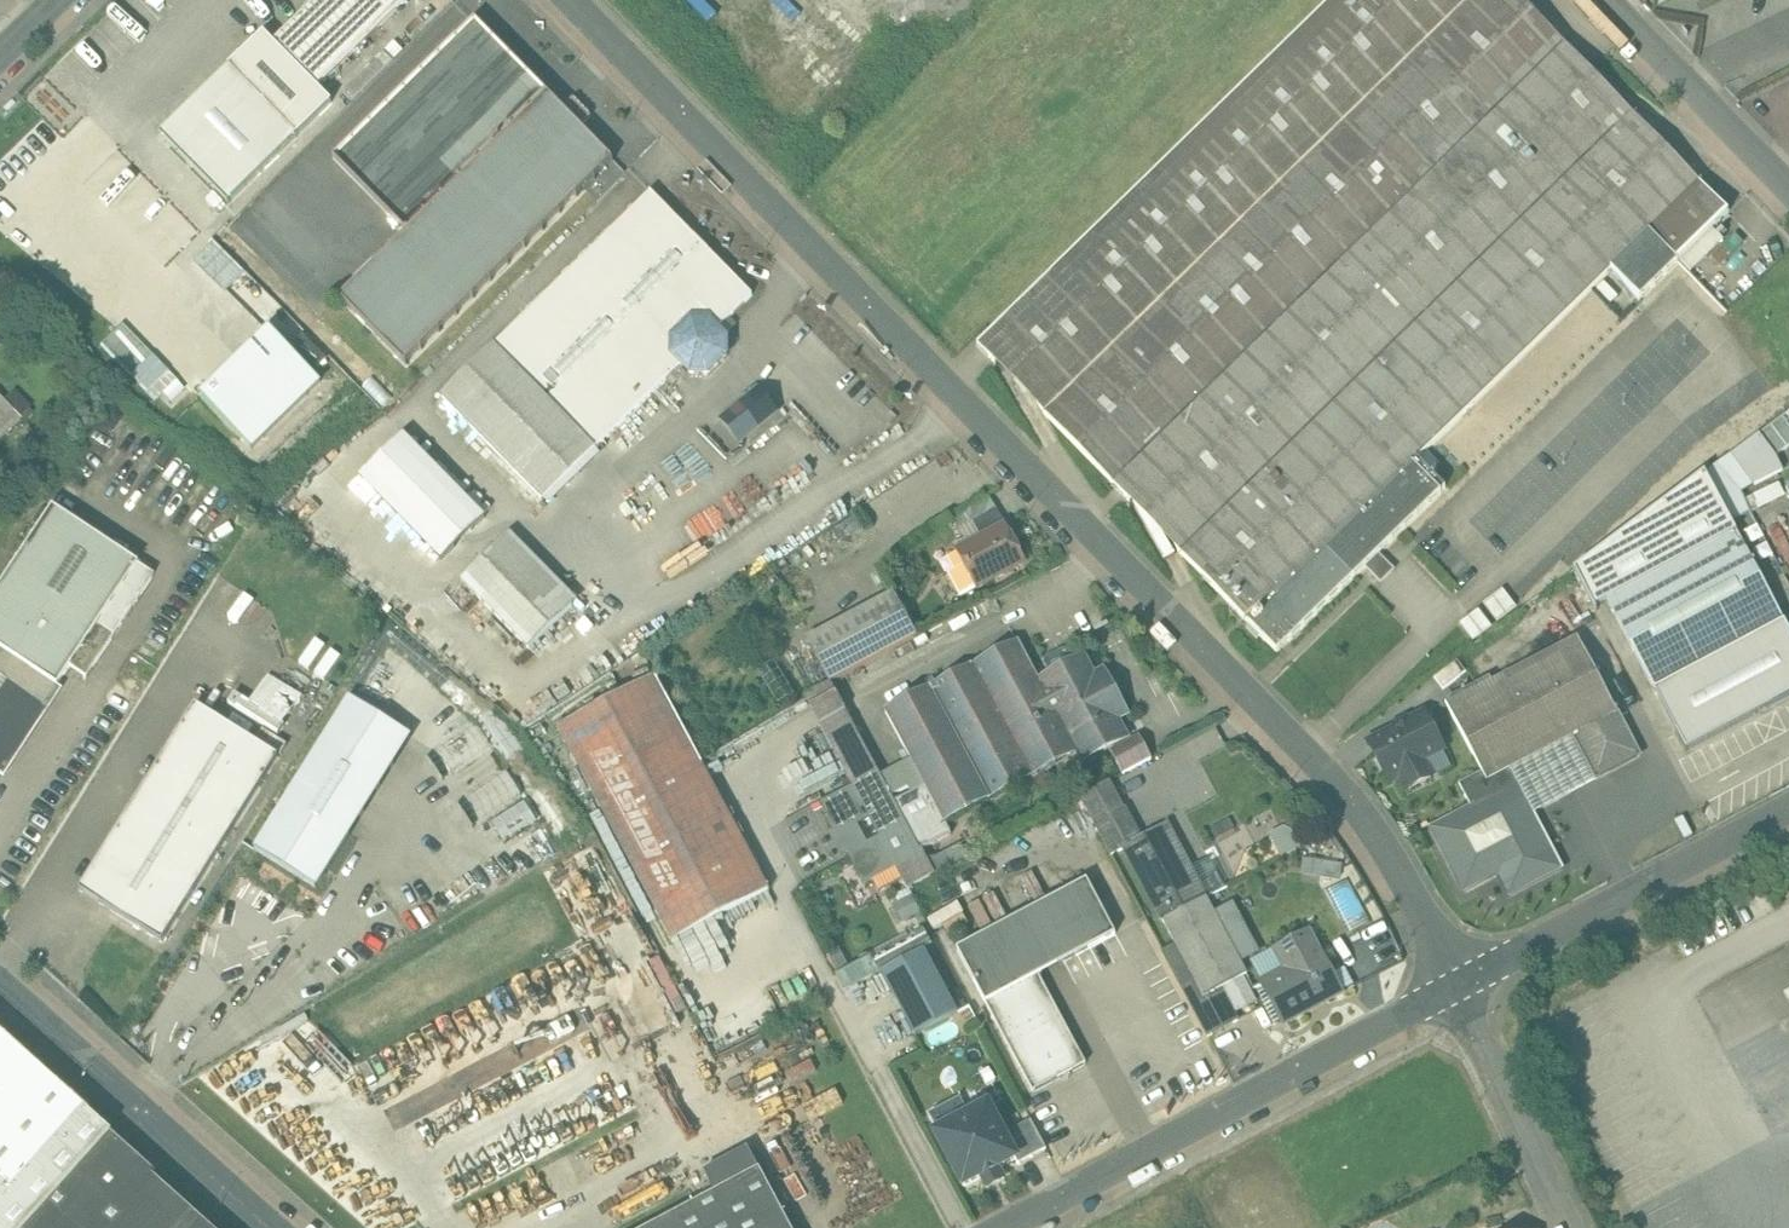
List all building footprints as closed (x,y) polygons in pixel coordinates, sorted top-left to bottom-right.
[(274,42),(265,33),(230,67),(298,136),(332,102),(318,87),(406,0),(317,0),(274,42)] [(978,346),(1045,414),(1469,0),(1332,0),(978,346)] [(1045,414),(1113,483),(1564,43),(1522,0),(1469,0),(1045,414)] [(476,20),(458,37),(457,37),(334,158),(408,232),(341,298),(405,363),(613,159),(581,127),(592,117),(574,98),(563,109),(476,20)] [(1564,43),(1113,483),(1180,553),(1182,555),(1250,624),(1418,459),(1701,183),(1632,112),(1564,43)] [(1701,183),(1651,232),(1679,261),(1729,212),(1701,183)] [(651,192),(443,397),(544,500),(667,380),(673,387),(687,374),(680,367),(683,364),(692,373),(708,373),(726,355),(727,339),(718,330),(753,295),(651,192)] [(1679,261),(1651,232),(1612,270),(1641,300),(1679,262),(1679,261)] [(284,299),(217,237),(196,259),(263,322),(284,299)] [(7,397),(24,415),(33,407),(16,389),(7,397)] [(22,417),(0,395),(0,438),(22,417)] [(772,411),(759,395),(727,420),(740,437),(772,411)] [(1788,446),(1788,424),(1783,416),(1760,433),(1776,456),(1788,446)] [(361,474),(441,559),(488,515),(407,430),(361,474)] [(1776,456),(1760,433),(1730,455),(1754,485),(1783,470),(1778,461),(1779,461),(1776,456)] [(1742,492),(1754,485),(1730,455),(1717,464),(1742,492)] [(1250,624),(1249,624),(1278,654),(1442,493),(1446,488),(1418,459),(1250,624)] [(1751,513),(1742,492),(1717,464),(1706,473),(1732,523),(1751,513)] [(1732,523),(1706,473),(1576,570),(1595,608),(1608,601),(1654,689),(1784,620),(1732,523)] [(989,497),(953,521),(961,533),(973,524),(981,537),(1005,521),(989,497)] [(251,508),(240,499),(233,506),(245,516),(251,508)] [(1,768),(68,667),(85,678),(113,636),(96,625),(136,565),(50,508),(0,584),(0,767),(1,768)] [(1005,526),(958,552),(965,565),(948,574),(961,597),(1025,563),(1005,526)] [(573,607),(506,537),(462,580),(530,649),(573,607)] [(894,594),(809,640),(831,682),(832,682),(916,637),(894,594)] [(1578,638),(1493,683),(1491,678),(1446,702),(1482,771),(1487,781),(1510,769),(1575,735),(1617,712),(1578,638)] [(1020,642),(887,713),(945,822),(1078,751),(1040,681),(1020,642)] [(1107,696),(1086,656),(1075,662),(1068,650),(1063,649),(1046,658),(1045,662),(1051,675),(1040,681),(1078,751),(1084,762),(1129,738),(1120,720),(1128,715),(1116,692),(1107,696)] [(1458,661),(1435,678),(1443,689),(1467,672),(1458,661)] [(250,707),(286,723),(302,690),(266,673),(250,707)] [(703,763),(656,675),(559,727),(673,941),(769,890),(702,764),(703,763)] [(909,827),(832,682),(831,682),(806,696),(883,840),(909,827)] [(350,700),(272,824),(255,850),(317,889),(411,738),(350,700)] [(196,705),(81,890),(163,942),(279,756),(196,705)] [(1617,712),(1575,735),(1592,766),(1598,777),(1640,755),(1617,712)] [(1425,713),(1369,743),(1388,779),(1401,773),(1404,779),(1412,781),(1423,775),(1425,767),(1422,761),(1444,750),(1425,713)] [(245,719),(240,730),(283,750),(288,739),(245,719)] [(429,753),(445,780),(495,750),(478,723),(429,753)] [(1575,735),(1510,769),(1527,801),(1592,766),(1575,735)] [(1139,736),(1111,751),(1123,774),(1152,759),(1139,736)] [(1482,771),(1459,784),(1471,806),(1464,810),(1464,809),(1430,827),(1464,891),(1498,873),(1510,895),(1562,868),(1528,803),(1528,802),(1527,801),(1510,769),(1487,781),(1482,771)] [(459,801),(476,827),(525,795),(508,770),(459,801)] [(1109,781),(1081,797),(1113,855),(1125,848),(1125,847),(1142,838),(1126,808),(1124,809),(1109,781)] [(505,838),(539,823),(530,803),(496,818),(505,838)] [(1142,838),(1125,847),(1125,848),(1164,920),(1206,898),(1167,824),(1142,838)] [(909,827),(883,840),(909,888),(934,875),(909,827)] [(1087,881),(958,949),(1032,1091),(1087,1063),(1040,973),(1115,934),(1087,881)] [(905,921),(922,914),(914,893),(896,901),(905,921)] [(1206,898),(1164,920),(1176,944),(1164,950),(1172,966),(1227,937),(1206,898)] [(1310,932),(1276,950),(1287,969),(1262,982),(1284,1023),(1342,992),(1310,932)] [(882,968),(933,942),(928,933),(877,959),(882,968)] [(1227,937),(1172,966),(1192,1004),(1222,988),(1247,974),(1227,937)] [(959,1013),(925,949),(882,972),(916,1036),(954,1016),(959,1013)] [(843,988),(881,974),(874,956),(837,970),(843,988)] [(1222,988),(1192,1004),(1209,1036),(1239,1020),(1222,988)] [(107,1135),(0,1039),(0,1227),(24,1227),(107,1135)] [(1016,1158),(989,1106),(937,1133),(964,1186),(1016,1158)] [(107,1135),(24,1227),(211,1227),(107,1135)] [(651,1227),(792,1227),(749,1147),(704,1171),(716,1193),(651,1227)] [(1481,1224),(1482,1227),(1512,1227),(1509,1217),(1481,1224)]
